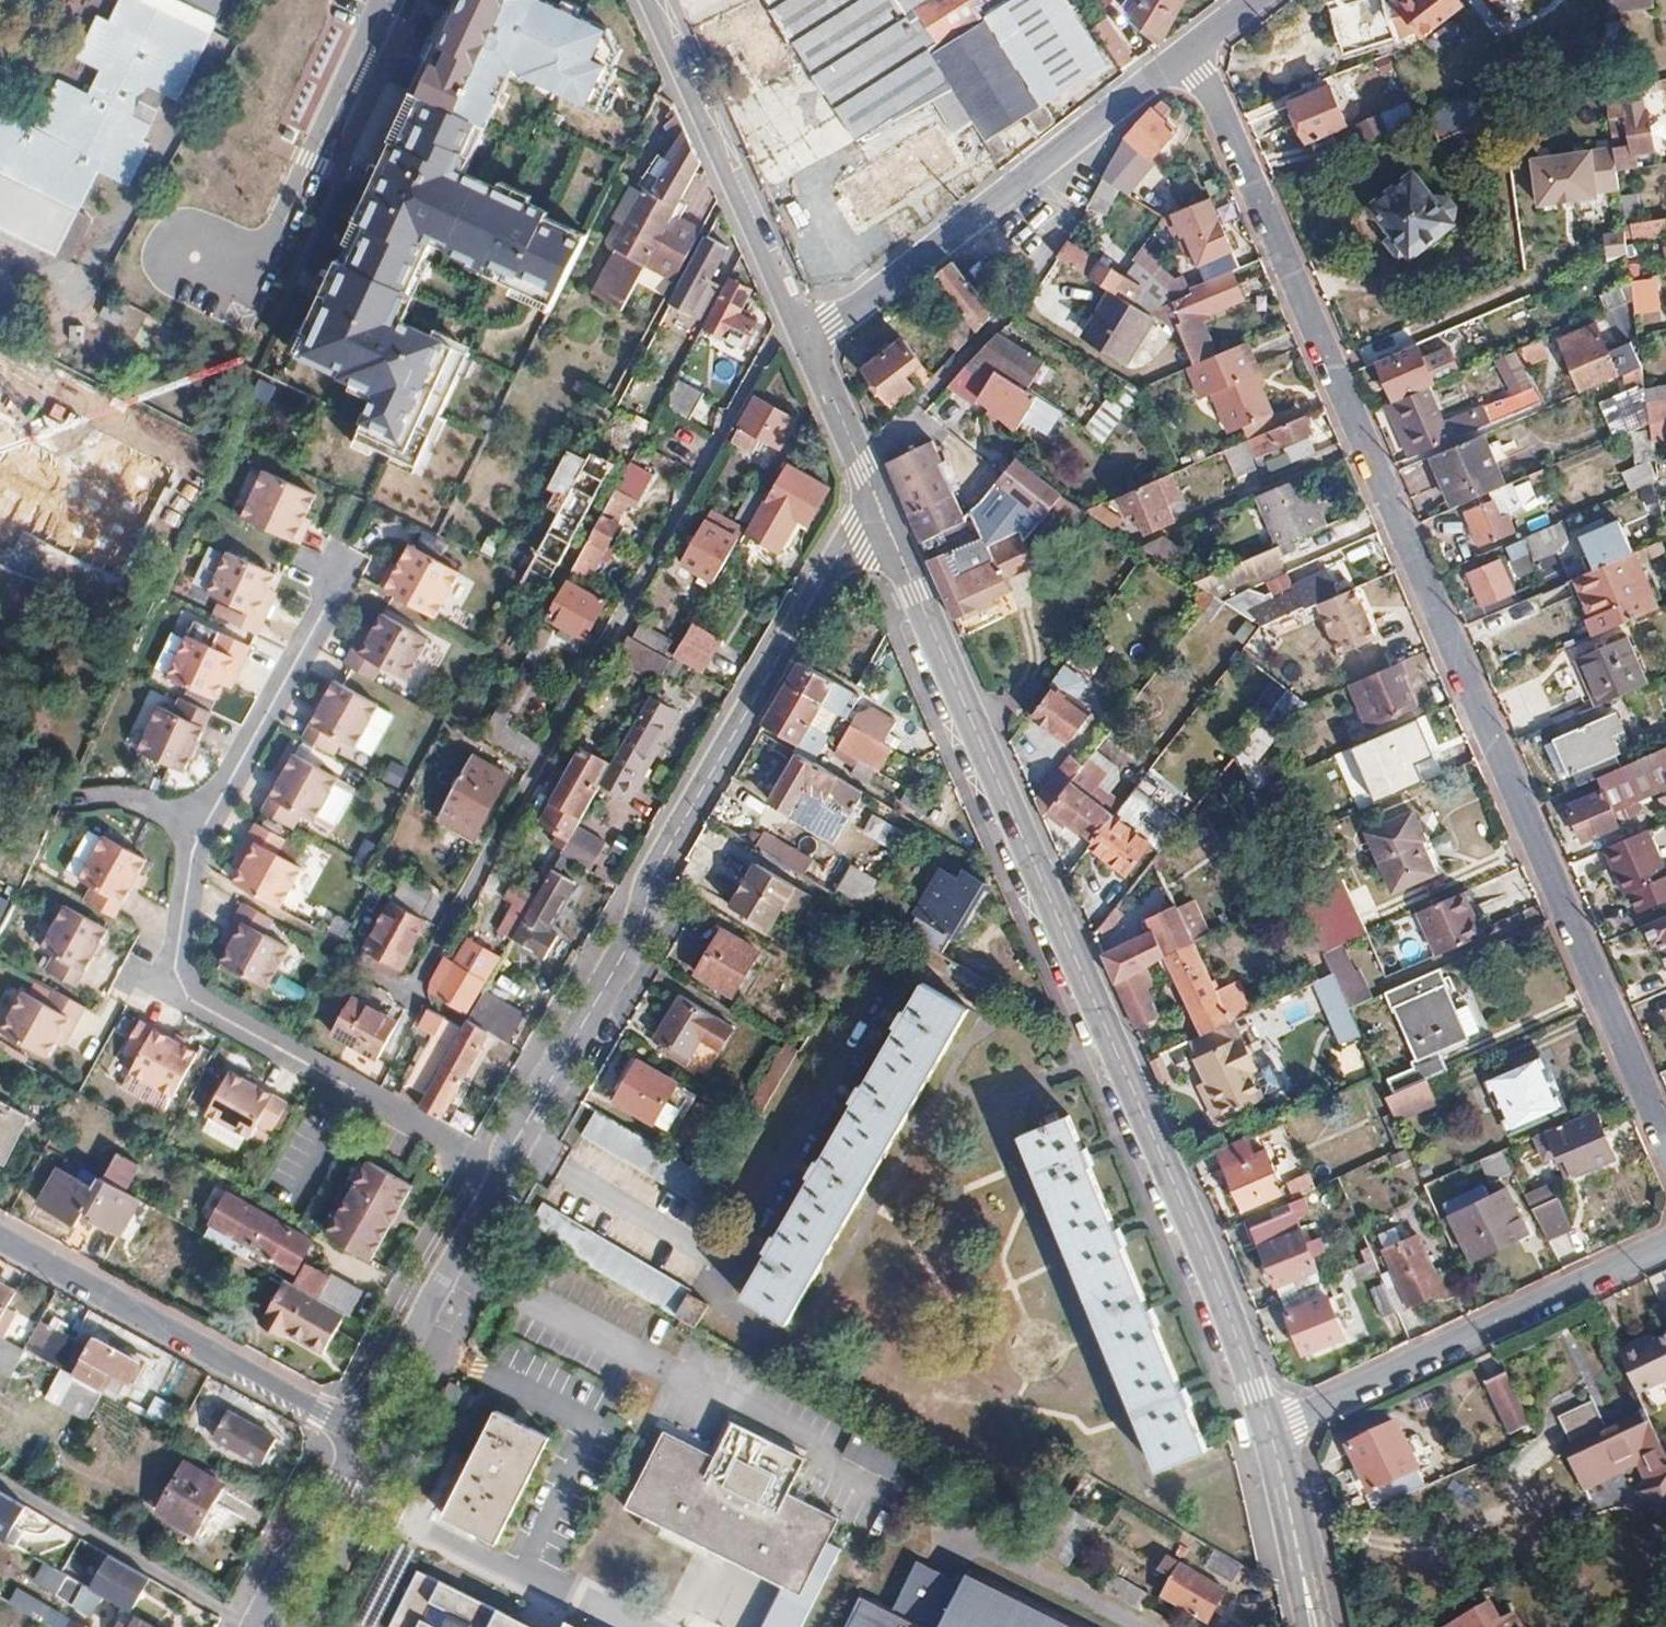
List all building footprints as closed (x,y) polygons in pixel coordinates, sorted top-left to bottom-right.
[(142,0),(120,0),(110,21),(96,15),(76,60),(99,72),(88,93),(58,78),(36,131),(0,113),(0,175),(78,213),(100,171),(135,190),(154,145),(144,140),(165,96),(177,102),(211,33),(142,0)] [(211,33),(227,0),(142,0),(211,33)] [(292,356),(373,393),(355,439),(414,465),(463,351),(390,321),(424,242),(556,303),(588,230),(466,168),(515,66),(602,111),(620,70),(601,21),(554,0),(453,0),(292,356)] [(793,43),(861,0),(765,0),(793,43)] [(857,142),(948,83),(896,0),(861,0),(793,43),(839,114),(857,142)] [(1012,0),(896,0),(948,83),(985,141),(1027,116),(1039,134),(1055,122),(1046,105),(1043,106),(986,17),(1012,0)] [(1046,105),(1109,64),(1068,0),(1012,0),(986,17),(1043,106),(1046,105)] [(1184,0),(1141,0),(1140,2),(1137,0),(1126,0),(1122,5),(1162,43),(1184,0)] [(1391,0),(1362,0),(1375,44),(1395,38),(1397,44),(1404,42),(1403,38),(1406,37),(1412,47),(1422,42),(1420,38),(1397,7),(1393,2),(1391,0)] [(1464,4),(1462,0),(1406,0),(1397,7),(1420,38),(1464,4)] [(1652,0),(1611,0),(1610,5),(1608,12),(1653,6),(1652,0)] [(1112,31),(1102,37),(1124,70),(1134,63),(1112,31)] [(1330,86),(1291,103),(1308,143),(1348,127),(1330,86)] [(1495,118),(1483,91),(1428,114),(1440,141),(1495,118)] [(1621,101),(1607,103),(1616,171),(1638,167),(1636,154),(1655,151),(1649,109),(1644,110),(1642,93),(1621,96),(1621,101)] [(1357,125),(1364,142),(1417,119),(1410,102),(1357,125)] [(1126,139),(1103,180),(1115,187),(1129,196),(1142,178),(1134,171),(1147,157),(1151,160),(1177,130),(1152,108),(1126,139)] [(611,331),(648,263),(684,195),(701,163),(679,114),(666,127),(675,144),(665,160),(669,163),(649,192),(645,189),(614,245),(618,248),(593,294),(606,302),(596,320),(611,331)] [(1609,140),(1529,152),(1538,209),(1602,199),(1602,193),(1617,191),(1609,140)] [(669,163),(665,160),(659,156),(638,185),(645,189),(649,192),(669,163)] [(1433,198),(1412,173),(1371,206),(1393,234),(1386,241),(1400,259),(1407,254),(1411,259),(1453,225),(1450,222),(1455,218),(1457,208),(1448,197),(1436,196),(1433,198)] [(58,257),(78,213),(0,175),(0,229),(58,257)] [(1102,211),(1115,187),(1103,180),(1089,204),(1102,211)] [(1221,201),(1218,194),(1171,214),(1182,239),(1188,237),(1199,266),(1232,252),(1213,204),(1221,201)] [(1638,194),(1623,196),(1625,223),(1641,221),(1638,194)] [(674,275),(701,225),(683,216),(692,199),(684,195),(648,263),(674,275)] [(1174,242),(1182,239),(1171,214),(1163,217),(1158,224),(1164,229),(1167,226),(1174,242)] [(1648,222),(1633,225),(1635,239),(1665,234),(1665,219),(1648,222)] [(727,248),(707,238),(685,277),(705,288),(727,248)] [(1067,241),(1058,259),(1111,291),(1127,301),(1139,284),(1067,241)] [(1188,289),(1186,283),(1183,276),(1174,280),(1173,277),(1160,268),(1164,262),(1153,253),(1156,249),(1146,241),(1133,260),(1165,287),(1171,303),(1175,301),(1191,294),(1188,289)] [(1631,280),(1644,278),(1639,253),(1627,255),(1631,280)] [(1235,288),(1267,274),(1260,257),(1228,271),(1235,288)] [(964,316),(976,333),(995,313),(953,261),(932,276),(964,316)] [(1188,289),(1196,285),(1194,280),(1186,283),(1188,289)] [(731,281),(706,328),(745,349),(759,323),(740,313),(751,291),(731,281)] [(1632,286),(1633,300),(1635,312),(1658,310),(1654,283),(1632,286)] [(1188,289),(1191,294),(1199,291),(1196,285),(1188,289)] [(1619,285),(1600,295),(1608,310),(1627,301),(1619,285)] [(1127,364),(1155,318),(1147,313),(1127,301),(1111,291),(1097,313),(1105,319),(1090,342),(1127,364)] [(109,298),(100,314),(118,324),(126,308),(109,298)] [(1175,301),(1171,303),(1147,313),(1155,318),(1166,325),(1170,318),(1172,316),(1179,313),(1180,311),(1175,301)] [(1194,364),(1218,354),(1199,313),(1195,315),(1193,311),(1178,317),(1180,321),(1177,323),(1182,334),(1182,338),(1194,364)] [(941,333),(956,353),(976,333),(964,316),(941,333)] [(1617,374),(1622,376),(1624,375),(1642,367),(1638,335),(1608,348),(1597,323),(1581,329),(1586,341),(1563,351),(1580,390),(1617,374)] [(1054,368),(998,333),(974,358),(984,365),(993,371),(1001,376),(1027,392),(1028,390),(1029,389),(1037,376),(1046,381),(1054,368)] [(918,394),(932,379),(903,340),(865,369),(893,405),(914,389),(918,394)] [(1548,357),(1540,340),(1521,348),(1530,365),(1548,357)] [(1260,373),(1247,341),(1218,354),(1194,364),(1187,368),(1200,399),(1210,394),(1218,391),(1234,430),(1272,414),(1261,386),(1258,387),(1253,376),(1260,373)] [(1376,364),(1394,404),(1435,386),(1418,345),(1376,364)] [(974,358),(963,368),(975,375),(984,365),(974,358)] [(1511,389),(1533,380),(1527,367),(1506,376),(1511,389)] [(1642,367),(1624,375),(1626,392),(1644,385),(1642,367)] [(1033,391),(1029,389),(1028,390),(1027,392),(1001,376),(993,371),(976,396),(1012,430),(1020,419),(1041,433),(1059,410),(1057,409),(1046,400),(1033,391)] [(1033,391),(1046,400),(1054,387),(1046,381),(1037,376),(1029,389),(1033,391)] [(676,378),(663,404),(691,419),(704,394),(676,378)] [(1102,443),(1137,397),(1142,391),(1128,382),(1110,404),(1105,400),(1093,417),(1066,397),(1057,409),(1059,410),(1102,443)] [(1617,438),(1632,431),(1650,424),(1645,391),(1645,390),(1644,387),(1644,385),(1626,392),(1601,403),(1617,438)] [(1665,441),(1665,385),(1645,390),(1645,391),(1655,443),(1665,441)] [(1227,433),(1234,430),(1218,391),(1210,394),(1227,433)] [(796,420),(755,397),(732,440),(752,452),(760,438),(779,448),(796,420)] [(1389,410),(1410,458),(1490,423),(1481,405),(1428,429),(1413,398),(1389,410)] [(662,406),(657,415),(668,421),(673,412),(662,406)] [(648,431),(614,414),(609,423),(622,431),(617,440),(637,451),(648,431)] [(676,425),(668,421),(657,415),(648,431),(637,451),(573,571),(589,580),(599,560),(606,548),(628,506),(636,510),(655,473),(651,471),(676,425)] [(1313,435),(1305,416),(1247,441),(1255,460),(1263,456),(1313,435)] [(1657,480),(1652,443),(1650,424),(1632,431),(1637,465),(1623,472),(1631,492),(1657,480)] [(1433,458),(1454,508),(1491,491),(1505,486),(1483,435),(1433,458)] [(908,514),(953,492),(939,463),(948,459),(942,444),(936,446),(934,440),(913,449),(910,444),(891,454),(893,459),(888,462),(908,514)] [(1257,469),(1245,441),(1223,450),(1236,478),(1257,469)] [(555,491),(548,504),(559,511),(539,546),(526,539),(511,532),(495,563),(524,577),(477,663),(492,670),(535,590),(542,593),(557,565),(560,567),(614,465),(592,453),(586,462),(568,453),(549,487),(555,491)] [(1270,472),(1263,456),(1255,460),(1262,476),(1270,472)] [(1602,482),(1617,475),(1610,459),(1594,465),(1602,482)] [(982,501),(970,512),(982,536),(990,545),(1021,531),(1026,541),(1042,522),(1062,497),(1014,460),(982,501)] [(768,500),(765,498),(750,524),(747,529),(744,534),(778,552),(797,519),(809,525),(830,488),(789,465),(768,500)] [(1548,479),(1544,469),(1528,476),(1533,485),(1548,479)] [(241,517),(292,541),(313,495),(262,471),(241,517)] [(1169,474),(1156,479),(1168,504),(1179,500),(1169,474)] [(1312,532),(1328,526),(1321,510),(1315,513),(1300,477),(1255,497),(1266,524),(1274,521),(1284,544),(1291,541),(1312,532)] [(1176,524),(1168,504),(1156,479),(1118,496),(1127,517),(1137,512),(1147,536),(1176,524)] [(735,515),(750,524),(765,498),(769,490),(754,482),(735,515)] [(1523,509),(1513,483),(1505,486),(1491,491),(1495,500),(1465,512),(1480,547),(1516,532),(1509,515),(1523,509)] [(908,514),(921,543),(966,521),(953,492),(908,514)] [(1065,540),(1087,514),(1082,511),(1062,497),(1042,522),(1065,540)] [(545,503),(526,539),(539,546),(559,511),(548,504),(545,503)] [(732,520),(711,508),(681,565),(693,572),(712,583),(737,538),(726,531),(732,520)] [(1328,526),(1312,532),(1320,548),(1375,524),(1368,509),(1328,526)] [(1266,524),(1276,547),(1284,544),(1274,521),(1266,524)] [(1581,537),(1595,569),(1631,553),(1618,521),(1581,537)] [(1559,523),(1532,535),(1541,556),(1551,552),(1565,539),(1559,523)] [(1002,570),(1026,541),(1021,531),(990,545),(1002,570)] [(1036,564),(1026,541),(1002,570),(990,545),(982,536),(928,560),(935,577),(933,578),(953,621),(995,602),(993,598),(1012,589),(1006,577),(1036,564)] [(1537,570),(1524,538),(1505,546),(1520,578),(1537,570)] [(1152,554),(1167,565),(1178,551),(1162,539),(1152,554)] [(1291,541),(1284,544),(1276,547),(1274,548),(1276,554),(1293,547),(1291,541)] [(383,590),(433,617),(457,573),(407,546),(383,590)] [(606,548),(599,560),(606,563),(612,551),(606,548)] [(1216,598),(1220,600),(1225,597),(1223,591),(1281,566),(1276,554),(1274,548),(1193,583),(1205,590),(1215,597),(1216,598)] [(260,598),(265,587),(272,573),(225,551),(206,593),(230,605),(224,620),(255,635),(269,603),(260,598)] [(1655,609),(1631,553),(1595,569),(1578,576),(1595,616),(1590,619),(1596,634),(1655,609)] [(1468,573),(1481,606),(1514,591),(1500,559),(1468,573)] [(687,583),(693,572),(681,565),(675,575),(687,583)] [(1224,603),(1264,629),(1340,596),(1326,569),(1294,585),(1295,589),(1271,601),(1269,596),(1256,599),(1244,589),(1225,597),(1220,600),(1224,603)] [(606,602),(569,583),(548,620),(586,640),(606,602)] [(260,598),(269,603),(274,592),(265,587),(260,598)] [(1379,644),(1355,589),(1340,596),(1264,629),(1281,640),(1287,643),(1294,632),(1292,631),(1324,617),(1337,647),(1339,646),(1345,659),(1379,644)] [(1193,606),(1202,613),(1205,610),(1215,597),(1205,590),(1193,606)] [(1215,597),(1205,610),(1214,616),(1224,603),(1220,600),(1216,598),(1215,597)] [(343,664),(373,681),(382,665),(407,679),(430,640),(382,614),(375,628),(369,639),(360,633),(343,664)] [(1231,629),(1249,642),(1258,630),(1241,616),(1231,629)] [(366,623),(360,633),(369,639),(375,628),(366,623)] [(647,646),(664,656),(672,641),(641,623),(632,638),(647,646)] [(674,658),(703,674),(722,639),(694,623),(674,658)] [(1287,643),(1311,659),(1312,659),(1319,648),(1294,632),(1287,643)] [(213,699),(219,685),(224,674),(234,678),(249,648),(217,634),(210,647),(186,636),(167,677),(213,699)] [(1595,705),(1601,703),(1648,683),(1627,635),(1575,658),(1595,705)] [(620,657),(661,681),(663,677),(672,661),(664,656),(647,646),(632,638),(620,657)] [(800,662),(787,683),(823,705),(836,683),(800,662)] [(1363,680),(1381,720),(1396,714),(1397,716),(1417,708),(1399,665),(1363,680)] [(1079,685),(1061,671),(1051,685),(1070,698),(1079,685)] [(228,689),(234,678),(224,674),(219,685),(228,689)] [(334,680),(301,738),(332,755),(340,739),(354,746),(377,706),(334,680)] [(1370,725),(1381,720),(1363,680),(1353,685),(1370,725)] [(787,683),(775,705),(810,726),(821,709),(823,705),(787,683)] [(1068,743),(1087,716),(1052,690),(1032,717),(1068,743)] [(653,695),(602,785),(631,802),(681,712),(653,695)] [(183,771),(211,713),(179,698),(171,713),(158,707),(137,750),(183,771)] [(1607,716),(1601,703),(1595,705),(1552,725),(1557,738),(1574,775),(1579,786),(1597,778),(1621,767),(1616,755),(1620,754),(1613,736),(1624,731),(1616,712),(1607,716)] [(799,746),(795,751),(799,753),(805,757),(820,732),(810,726),(775,705),(764,724),(799,746)] [(821,709),(810,726),(820,732),(829,737),(840,718),(821,709)] [(896,722),(873,709),(860,714),(852,725),(880,742),(883,744),(896,722)] [(880,742),(852,725),(838,749),(866,765),(880,742)] [(1247,742),(1263,754),(1276,738),(1260,725),(1247,742)] [(1562,780),(1574,775),(1557,738),(1546,742),(1562,780)] [(1250,790),(1266,783),(1256,763),(1263,754),(1247,742),(1235,756),(1244,776),(1250,790)] [(546,861),(555,867),(563,854),(565,850),(573,836),(578,827),(602,785),(615,762),(586,746),(544,819),(563,830),(546,861)] [(1597,778),(1603,790),(1567,805),(1583,843),(1618,827),(1617,826),(1628,821),(1641,808),(1638,800),(1665,788),(1665,747),(1621,767),(1597,778)] [(838,749),(826,770),(838,778),(846,765),(855,770),(851,776),(866,785),(875,770),(866,765),(838,749)] [(838,778),(826,770),(820,766),(805,757),(799,753),(768,803),(790,816),(804,794),(828,809),(833,801),(850,813),(862,792),(838,778)] [(293,754),(261,812),(290,828),(299,812),(312,820),(329,830),(352,789),(335,779),(336,778),(293,754)] [(441,820),(476,840),(510,775),(475,755),(441,820)] [(1046,815),(1083,768),(1069,756),(1034,800),(1043,819),(1046,815)] [(1068,823),(1093,842),(1114,815),(1123,804),(1098,785),(1106,775),(1088,761),(1083,768),(1046,815),(1063,829),(1068,823)] [(1149,770),(1139,783),(1156,796),(1166,784),(1149,770)] [(1258,806),(1265,823),(1281,816),(1266,783),(1250,790),(1258,806)] [(833,801),(828,809),(845,820),(850,813),(833,801)] [(1392,893),(1435,874),(1421,842),(1426,840),(1413,811),(1364,833),(1392,893)] [(1093,842),(1090,846),(1129,876),(1153,845),(1114,815),(1093,842)] [(254,823),(239,852),(248,857),(241,869),(234,882),(279,907),(302,867),(278,853),(284,840),(254,823)] [(563,854),(579,863),(591,870),(606,843),(578,827),(573,836),(565,850),(563,854)] [(1648,830),(1605,849),(1625,895),(1632,892),(1640,910),(1665,899),(1665,872),(1648,830)] [(784,863),(804,875),(812,862),(765,832),(757,846),(784,863)] [(84,901),(114,918),(145,863),(101,838),(78,879),(91,887),(84,901)] [(248,857),(239,852),(232,864),(241,869),(248,857)] [(553,871),(569,880),(579,863),(563,854),(555,867),(555,868),(553,871)] [(529,892),(538,896),(553,871),(555,868),(555,867),(546,861),(529,892)] [(804,875),(784,863),(778,872),(798,884),(804,875)] [(794,888),(756,865),(731,908),(769,931),(794,888)] [(852,866),(835,893),(864,911),(880,883),(852,866)] [(530,911),(513,940),(546,958),(558,937),(549,931),(577,884),(569,880),(553,871),(538,896),(530,911)] [(917,918),(906,936),(941,957),(952,938),(955,939),(986,886),(965,873),(960,882),(943,871),(915,916),(917,918)] [(406,879),(394,902),(421,917),(433,894),(406,879)] [(1340,945),(1368,934),(1343,881),(1299,897),(1300,900),(1308,918),(1324,952),(1340,945)] [(529,892),(511,882),(503,899),(512,904),(498,931),(513,940),(530,911),(538,896),(529,892)] [(1291,926),(1308,918),(1300,900),(1299,897),(1296,891),(1278,900),(1291,926)] [(1482,936),(1464,893),(1419,912),(1438,955),(1482,936)] [(12,906),(0,899),(0,930),(12,906)] [(1640,910),(1641,913),(1665,902),(1665,899),(1640,910)] [(358,958),(395,979),(427,922),(390,901),(358,958)] [(268,934),(276,921),(245,904),(229,933),(239,939),(233,949),(225,963),(269,988),(292,949),(268,934)] [(1146,970),(1164,957),(1194,943),(1186,925),(1177,905),(1147,920),(1151,930),(1101,955),(1114,985),(1146,970)] [(77,989),(108,932),(65,907),(41,950),(54,958),(46,972),(77,989)] [(1116,909),(1098,931),(1105,937),(1124,914),(1116,909)] [(1663,956),(1665,954),(1665,916),(1644,925),(1652,946),(1657,943),(1663,956)] [(1202,917),(1186,925),(1194,943),(1210,934),(1202,917)] [(732,938),(722,932),(696,975),(734,998),(759,954),(757,953),(762,944),(738,929),(732,938)] [(223,944),(233,949),(239,939),(229,933),(223,944)] [(1235,1020),(1254,1010),(1240,980),(1217,991),(1194,943),(1164,957),(1200,1034),(1202,1037),(1235,1020)] [(1340,945),(1324,952),(1332,973),(1339,988),(1348,1008),(1369,999),(1357,970),(1352,973),(1340,945)] [(308,958),(296,986),(310,992),(322,964),(308,958)] [(446,974),(453,964),(444,958),(437,969),(446,974)] [(431,980),(429,990),(466,1013),(484,982),(453,964),(446,974),(437,969),(431,980)] [(1387,1078),(1393,1094),(1447,1071),(1438,1050),(1466,1038),(1454,1010),(1444,986),(1446,985),(1439,968),(1384,993),(1391,1010),(1395,1008),(1420,1065),(1387,1078)] [(1114,985),(1134,1029),(1160,1017),(1148,990),(1154,987),(1146,970),(1114,985)] [(968,1010),(922,983),(742,1297),(788,1323),(968,1010)] [(45,1041),(51,1031),(60,1036),(77,1005),(46,988),(37,1003),(13,989),(0,1014),(0,1033),(37,1054),(45,1041)] [(1320,996),(1326,1009),(1344,1000),(1339,988),(1320,996)] [(490,1033),(507,1043),(524,1014),(484,992),(468,1019),(490,1033)] [(655,1038),(662,1043),(669,1047),(664,1055),(698,1075),(702,1068),(710,1073),(735,1030),(679,997),(655,1038)] [(395,1024),(351,998),(332,1034),(376,1059),(395,1024)] [(1342,1042),(1359,1035),(1354,1022),(1348,1008),(1344,1000),(1326,1009),(1342,1042)] [(1454,1010),(1466,1038),(1481,1031),(1469,1004),(1454,1010)] [(421,1056),(439,1066),(463,1028),(428,1009),(422,1018),(418,1027),(433,1035),(421,1056)] [(463,1028),(439,1066),(422,1095),(416,1105),(438,1117),(461,1079),(490,1033),(468,1019),(465,1023),(463,1028)] [(1194,1057),(1206,1082),(1210,1091),(1203,1094),(1215,1121),(1263,1098),(1251,1071),(1258,1068),(1235,1020),(1202,1037),(1200,1034),(1189,1040),(1196,1056),(1194,1057)] [(172,1099),(197,1056),(140,1025),(123,1054),(138,1062),(130,1076),(172,1099)] [(54,1046),(60,1036),(51,1031),(45,1041),(54,1046)] [(669,1047),(662,1043),(657,1051),(664,1055),(669,1047)] [(1566,1110),(1540,1050),(1484,1076),(1510,1135),(1566,1110)] [(633,1059),(623,1075),(629,1079),(615,1102),(668,1133),(681,1110),(668,1102),(678,1085),(633,1059)] [(1263,1098),(1282,1090),(1269,1063),(1258,1068),(1251,1071),(1263,1098)] [(245,1141),(254,1128),(268,1136),(285,1105),(229,1073),(204,1117),(245,1141)] [(416,1105),(422,1095),(400,1082),(394,1093),(416,1105)] [(1199,1085),(1203,1094),(1210,1091),(1206,1082),(1199,1085)] [(27,1116),(0,1100),(0,1157),(3,1159),(27,1116)] [(694,1169),(596,1112),(581,1137),(718,1217),(733,1192),(722,1185),(694,1169)] [(1547,1134),(1559,1161),(1565,1159),(1573,1177),(1616,1158),(1595,1112),(1547,1134)] [(1070,1116),(1020,1136),(1157,1471),(1207,1451),(1070,1116)] [(1285,1191),(1260,1130),(1218,1149),(1244,1209),(1285,1191)] [(1491,1181),(1513,1172),(1503,1151),(1482,1161),(1491,1181)] [(118,1153),(104,1179),(127,1191),(140,1166),(118,1153)] [(704,1153),(694,1169),(722,1185),(731,1169),(704,1153)] [(1568,1180),(1573,1177),(1565,1159),(1559,1161),(1568,1180)] [(327,1235),(371,1259),(414,1186),(371,1162),(327,1235)] [(119,1238),(141,1199),(127,1191),(104,1179),(102,1177),(95,1188),(58,1167),(36,1205),(76,1227),(85,1211),(94,1217),(91,1222),(119,1238)] [(1286,1182),(1294,1199),(1317,1188),(1310,1172),(1286,1182)] [(1425,1186),(1433,1204),(1446,1198),(1439,1180),(1425,1186)] [(1532,1208),(1559,1196),(1553,1182),(1525,1195),(1532,1208)] [(1484,1185),(1443,1205),(1471,1262),(1528,1233),(1507,1190),(1491,1197),(1484,1185)] [(296,1271),(313,1241),(228,1193),(211,1223),(296,1271)] [(1282,1300),(1323,1283),(1314,1257),(1326,1252),(1320,1238),(1308,1243),(1298,1218),(1311,1212),(1306,1199),(1291,1205),(1289,1201),(1248,1220),(1259,1248),(1282,1300)] [(528,1230),(561,1250),(694,1330),(707,1306),(690,1295),(692,1291),(544,1202),(528,1230)] [(1395,1275),(1383,1280),(1385,1284),(1397,1312),(1450,1289),(1444,1275),(1437,1278),(1418,1236),(1385,1251),(1395,1275)] [(526,1247),(518,1259),(535,1269),(542,1258),(526,1247)] [(1360,1251),(1366,1264),(1374,1261),(1368,1248),(1360,1251)] [(253,1271),(258,1264),(232,1251),(228,1257),(253,1271)] [(1366,1264),(1335,1278),(1339,1288),(1379,1271),(1374,1261),(1366,1264)] [(294,1284),(346,1313),(351,1316),(364,1291),(333,1274),(330,1279),(305,1264),(294,1284)] [(324,1353),(346,1313),(294,1284),(286,1280),(260,1325),(284,1339),(288,1332),(324,1353)] [(0,1283),(0,1288),(14,1296),(16,1293),(0,1283)] [(1323,1283),(1282,1300),(1305,1355),(1346,1338),(1323,1283)] [(1381,1320),(1397,1312),(1385,1284),(1368,1291),(1381,1320)] [(14,1296),(0,1288),(0,1321),(14,1296)] [(49,1326),(41,1321),(28,1345),(61,1365),(76,1339),(63,1332),(67,1324),(54,1317),(49,1326)] [(26,1349),(0,1335),(0,1370),(11,1376),(26,1349)] [(1638,1396),(1665,1382),(1665,1335),(1655,1341),(1642,1347),(1640,1341),(1618,1351),(1638,1396)] [(1652,1335),(1640,1341),(1642,1347),(1655,1341),(1652,1335)] [(92,1347),(137,1373),(142,1364),(97,1338),(92,1347)] [(75,1377),(102,1392),(113,1372),(127,1381),(131,1383),(137,1373),(92,1347),(75,1377)] [(38,1392),(47,1397),(61,1373),(52,1368),(38,1392)] [(113,1372),(102,1392),(117,1400),(127,1381),(113,1372)] [(101,1396),(61,1373),(47,1397),(88,1419),(101,1396)] [(1532,1425),(1508,1374),(1487,1383),(1512,1435),(1532,1425)] [(147,1417),(178,1434),(186,1420),(178,1416),(181,1409),(159,1397),(147,1417)] [(1648,1416),(1607,1435),(1593,1404),(1560,1419),(1574,1449),(1568,1452),(1584,1486),(1642,1459),(1650,1476),(1665,1469),(1665,1456),(1648,1416)] [(551,1438),(498,1410),(445,1516),(498,1543),(551,1438)] [(230,1413),(216,1438),(264,1464),(278,1440),(230,1413)] [(1379,1508),(1428,1487),(1396,1423),(1348,1446),(1379,1508)] [(664,1433),(628,1507),(801,1595),(826,1543),(838,1520),(788,1493),(805,1460),(734,1424),(717,1459),(664,1433)] [(856,1432),(844,1454),(892,1480),(904,1458),(856,1432)] [(185,1464),(159,1510),(196,1532),(223,1485),(185,1464)] [(1650,1476),(1643,1492),(1665,1505),(1665,1469),(1650,1476)] [(1084,1512),(1101,1483),(1086,1473),(1069,1502),(1084,1512)] [(33,1504),(0,1492),(0,1534),(19,1541),(33,1504)] [(1093,1522),(1069,1508),(1043,1551),(1067,1566),(1093,1522)] [(1232,1584),(1243,1566),(1201,1542),(1193,1555),(1208,1564),(1206,1568),(1232,1584)] [(826,1543),(801,1595),(782,1585),(762,1626),(803,1626),(840,1550),(826,1543)] [(46,1562),(78,1580),(84,1570),(52,1552),(51,1554),(43,1550),(39,1558),(46,1562)] [(135,1605),(140,1595),(152,1573),(111,1550),(91,1587),(105,1595),(108,1590),(135,1605)] [(1168,1557),(1159,1572),(1173,1580),(1163,1596),(1210,1623),(1227,1593),(1168,1557)] [(94,1615),(105,1595),(91,1587),(78,1580),(46,1562),(36,1581),(94,1615)] [(969,1578),(965,1586),(919,1563),(893,1615),(861,1599),(848,1626),(1067,1626),(969,1578)] [(163,1580),(152,1573),(140,1595),(151,1602),(163,1580)] [(419,1573),(392,1626),(528,1626),(419,1573)] [(1112,1575),(1103,1590),(1141,1612),(1150,1597),(1112,1575)] [(1490,1603),(1447,1626),(1522,1626),(1515,1614),(1501,1622),(1490,1603)] [(53,1626),(90,1626),(53,1605),(43,1621),(53,1626)] [(138,1618),(134,1626),(154,1626),(138,1618)]
